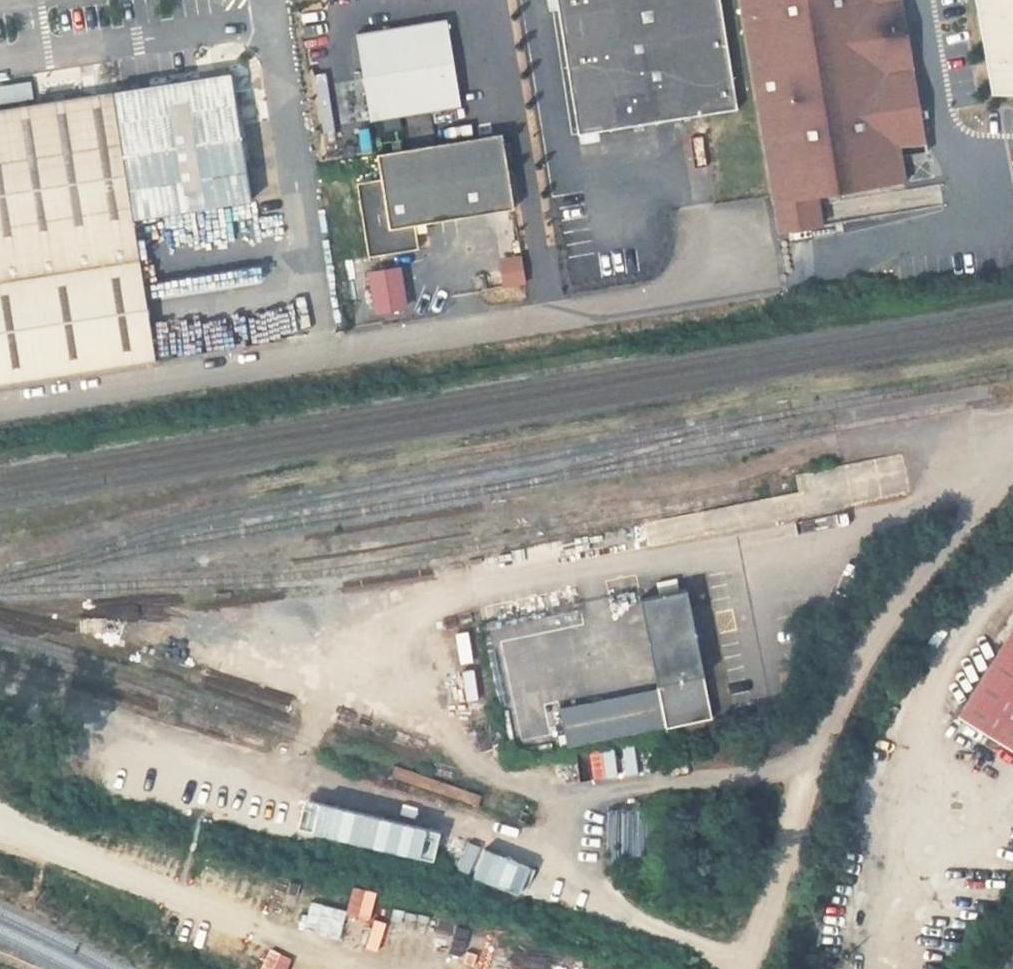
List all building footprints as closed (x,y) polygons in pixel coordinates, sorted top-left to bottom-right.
[(720,0),(556,0),(578,135),(737,110),(720,0)] [(904,183),(876,4),(875,0),(740,0),(754,89),(771,196),(777,234),(817,228),(813,198),(904,183)] [(992,95),(1012,96),(1012,0),(975,0),(992,95)] [(446,21),(356,35),(370,121),(460,106),(446,21)] [(0,110),(0,385),(155,361),(133,219),(251,201),(231,73),(0,110)] [(414,225),(513,209),(501,134),(376,155),(380,179),(356,182),(367,257),(418,249),(414,225)] [(498,285),(521,283),(519,255),(496,257),(498,285)] [(370,272),(376,311),(404,307),(398,267),(370,272)] [(666,728),(712,718),(684,590),(638,600),(657,689),(666,728)] [(958,717),(1012,751),(1012,628),(958,717)] [(558,710),(567,748),(666,728),(657,689),(558,710)]
